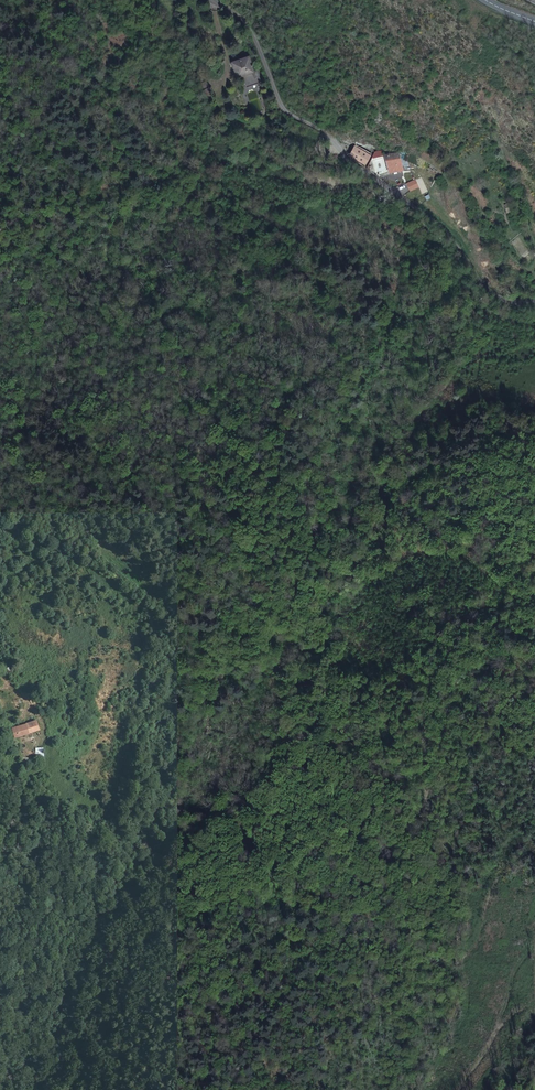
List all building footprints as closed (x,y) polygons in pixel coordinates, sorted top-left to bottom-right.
[(247,58),(231,63),(236,78),(252,72),(247,58)] [(351,155),(364,164),(372,152),(356,142),(350,151),(351,155)] [(403,170),(400,151),(385,154),(389,173),(403,170)] [(410,180),(414,188),(423,184),(418,176),(410,180)] [(13,740),(39,731),(36,720),(35,719),(9,728),(13,740)] [(44,747),(35,747),(36,759),(44,759),(44,747)] [(21,756),(19,766),(26,767),(28,757),(21,756)]
